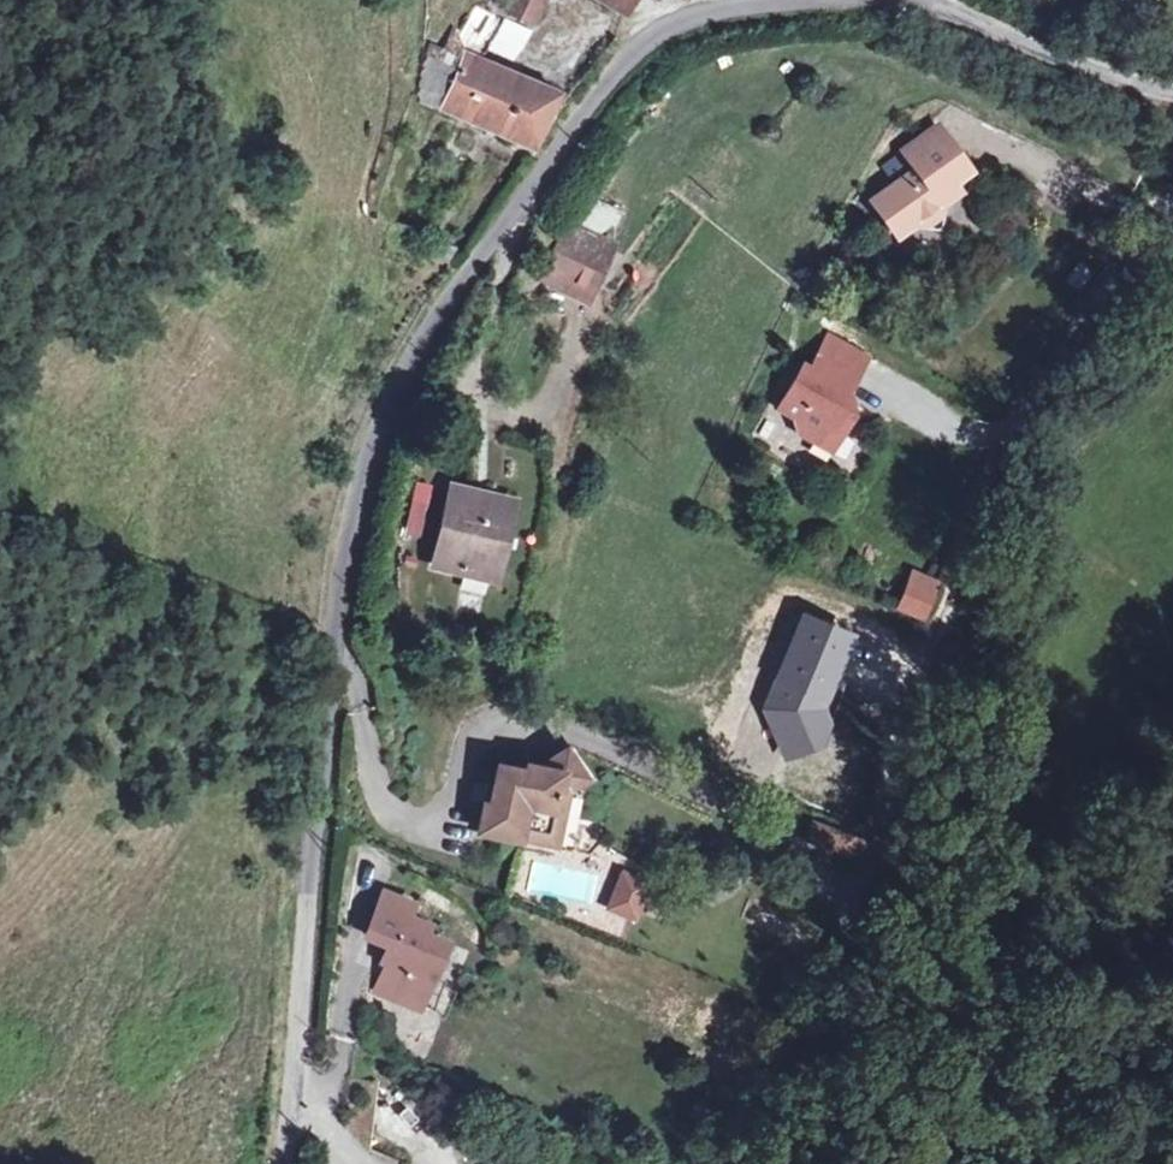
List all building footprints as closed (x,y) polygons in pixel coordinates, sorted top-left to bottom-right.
[(507,13),(534,24),(544,0),(514,0),(507,13)] [(625,16),(635,0),(598,0),(625,16)] [(515,64),(533,34),(505,21),(490,51),(515,64)] [(422,103),(441,110),(466,55),(463,37),(453,33),(444,52),(431,46),(422,103)] [(558,93),(466,55),(441,110),(533,147),(558,93)] [(939,126),(905,151),(918,170),(874,201),(898,235),(917,223),(930,225),(941,217),(944,203),(961,190),(957,183),(972,172),(939,126)] [(592,199),(578,228),(608,242),(622,211),(592,199)] [(608,242),(578,228),(569,224),(543,281),(590,303),(616,246),(608,242)] [(801,434),(815,442),(823,427),(841,437),(854,413),(843,407),(868,358),(829,337),(810,371),(804,367),(780,410),(796,419),(801,434)] [(833,452),(841,437),(823,427),(815,442),(833,452)] [(438,568),(495,578),(512,502),(456,490),(438,568)] [(914,574),(904,595),(928,605),(936,584),(914,574)] [(922,621),(928,605),(904,595),(898,611),(922,621)] [(843,629),(800,611),(768,693),(784,746),(799,740),(818,724),(811,710),(843,629)] [(500,769),(495,790),(492,806),(486,806),(481,834),(570,852),(576,821),(584,780),(566,753),(540,771),(526,768),(524,774),(500,769)] [(810,841),(830,846),(834,829),(815,823),(810,841)] [(624,875),(611,909),(635,918),(648,884),(624,875)] [(419,980),(429,984),(445,945),(424,935),(427,927),(409,918),(413,906),(383,894),(366,937),(394,950),(376,994),(408,1007),(419,980)] [(419,1012),(429,984),(419,980),(408,1007),(419,1012)]
